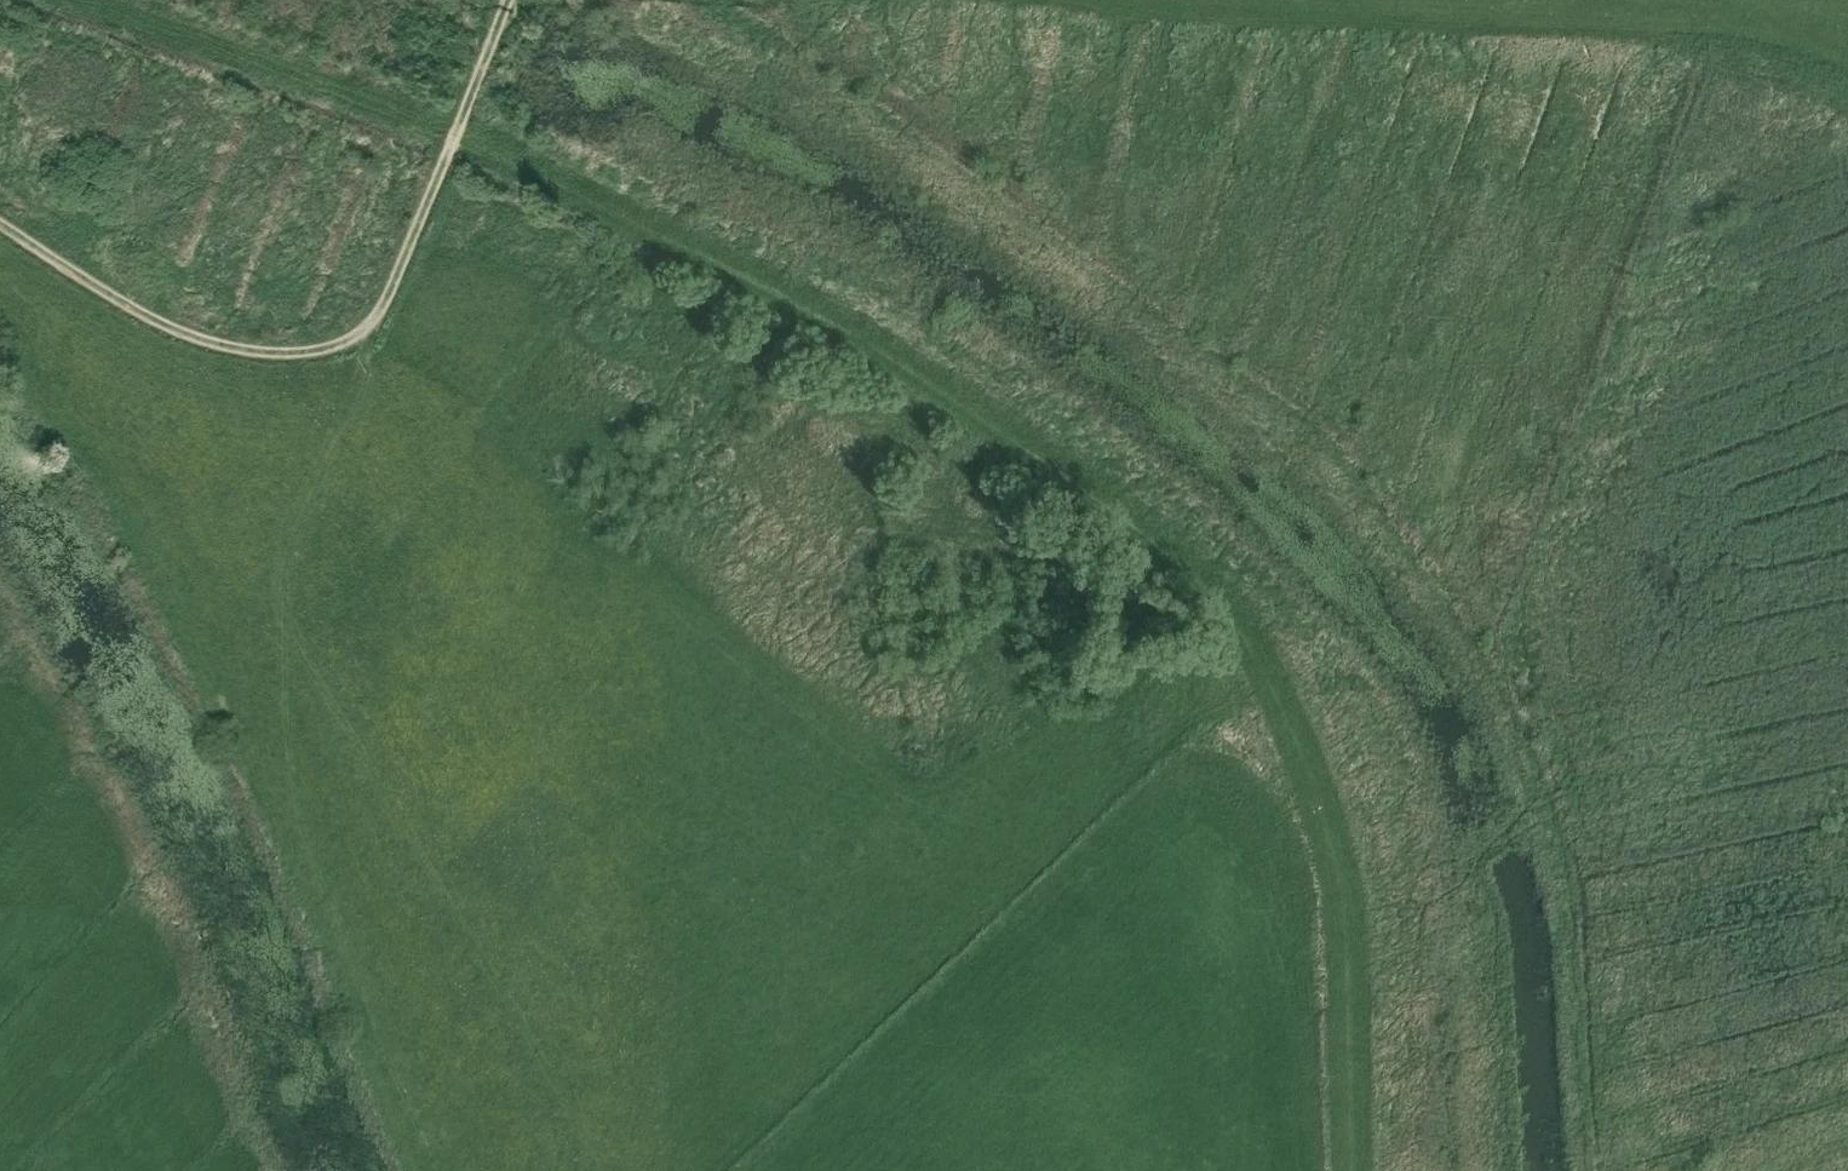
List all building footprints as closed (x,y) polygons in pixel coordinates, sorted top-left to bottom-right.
[(442,432),(423,438),(427,450),(445,444),(442,432)]
